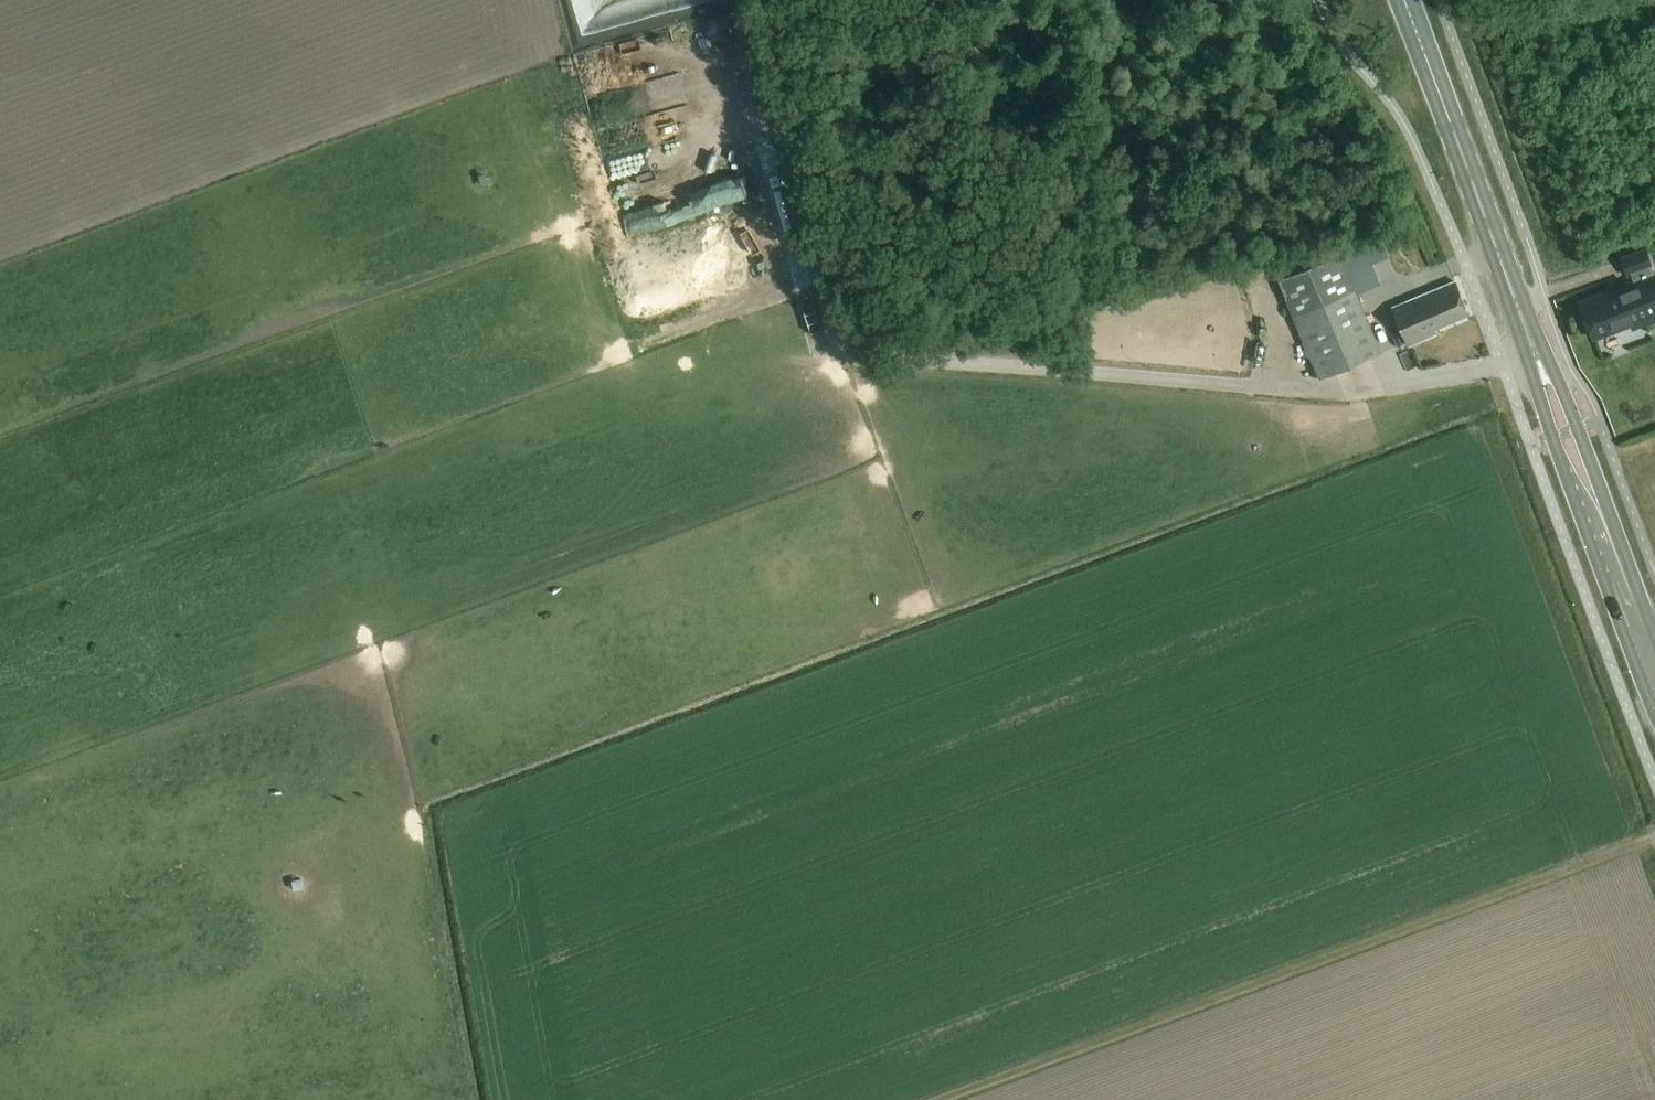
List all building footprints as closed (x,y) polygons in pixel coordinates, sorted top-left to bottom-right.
[(785,177),(780,157),(764,161),(769,181),(785,177)] [(1364,248),(1280,282),(1320,380),(1381,355),(1349,275),(1371,266),(1364,248)] [(1645,251),(1622,260),(1628,277),(1632,275),(1648,269),(1652,267),(1646,251),(1645,251)] [(1579,309),(1592,342),(1628,328),(1631,334),(1654,325),(1654,275),(1652,267),(1648,269),(1632,275),(1637,287),(1579,309)] [(1434,332),(1469,318),(1455,285),(1392,312),(1408,349),(1436,337),(1434,332)]
